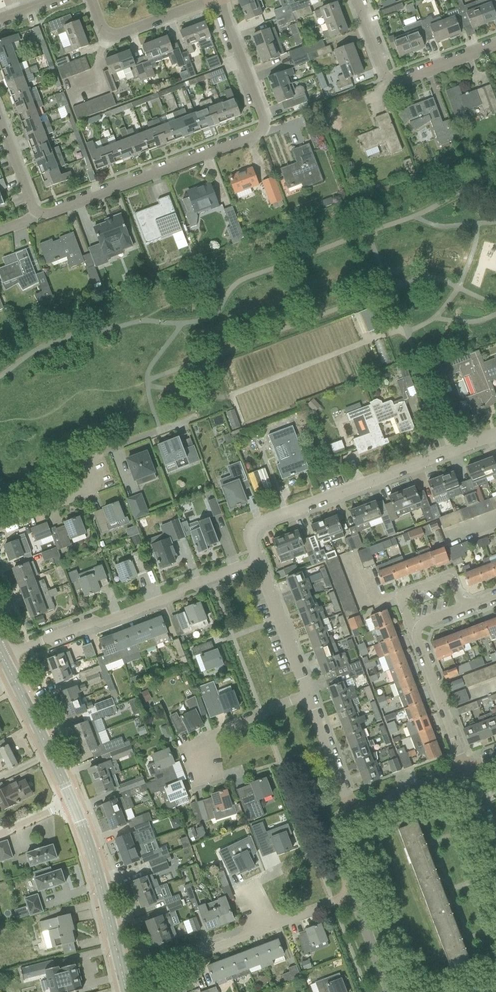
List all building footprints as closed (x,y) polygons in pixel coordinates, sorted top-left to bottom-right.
[(289,5),(292,13),(309,6),(319,3),(318,0),(303,0),(289,5)] [(458,9),(458,8),(466,27),(471,26),(472,29),(485,24),(476,2),(463,7),(461,0),(454,0),(458,9)] [(476,2),(485,24),(495,20),(495,16),(495,0),(481,0),(476,2)] [(259,9),(264,8),(261,1),(242,8),(247,21),(262,16),(259,9)] [(341,7),(340,5),(339,3),(337,4),(337,3),(314,12),(317,20),(322,18),(325,24),(342,18),(339,10),(341,9),(341,7)] [(403,10),(403,8),(402,4),(394,6),(397,12),(403,10)] [(276,19),(292,13),(289,5),(273,11),(276,19)] [(309,6),(295,12),(298,19),(312,13),(309,6)] [(384,17),(397,12),(394,6),(382,11),(384,17)] [(448,19),(442,21),(448,38),(451,39),(455,37),(456,35),(461,33),(459,30),(466,27),(458,8),(458,9),(455,10),(446,13),(448,19)] [(294,20),(295,20),(292,13),(276,19),(279,27),(295,21),(294,20)] [(79,21),(70,25),(66,16),(48,23),(52,32),(56,30),(58,36),(65,33),(67,40),(61,42),(68,39),(84,34),(79,21)] [(347,24),(345,25),(342,18),(325,24),(327,31),(322,33),(324,40),(347,32),(347,31),(349,30),(349,28),(348,26),(347,24)] [(448,38),(442,21),(441,19),(432,22),(430,19),(421,22),(428,41),(434,39),(435,43),(448,38)] [(423,44),(428,41),(421,22),(403,29),(405,35),(411,51),(412,51),(412,52),(414,53),(418,51),(419,49),(424,47),(423,44)] [(208,48),(213,45),(205,23),(193,27),(199,43),(205,41),(208,48)] [(44,40),(42,36),(39,27),(33,29),(37,42),(39,41),(44,40)] [(191,46),(199,43),(193,27),(180,32),(189,55),(194,53),(191,46)] [(262,32),(253,36),(258,49),(279,41),(274,28),(270,30),(262,32)] [(18,35),(18,34),(0,41),(0,56),(13,51),(11,44),(20,41),(18,35)] [(71,46),(63,49),(65,55),(79,50),(88,46),(84,34),(68,39),(71,46)] [(399,56),(411,51),(405,35),(394,39),(393,37),(388,38),(392,50),(396,48),(399,56)] [(179,49),(173,51),(167,37),(155,41),(162,60),(169,58),(172,66),(177,64),(179,68),(185,66),(185,65),(179,49)] [(44,55),(48,53),(44,40),(39,41),(44,55)] [(322,40),(308,45),(311,53),(316,51),(325,47),(322,40)] [(147,59),(141,62),(147,79),(155,76),(152,69),(157,67),(155,63),(162,60),(155,41),(142,46),(146,56),(147,59)] [(262,62),(284,54),(279,41),(258,49),(262,62)] [(339,66),(357,59),(352,45),(333,52),(339,66)] [(291,60),(308,54),(305,46),(288,52),(291,60)] [(325,47),(316,51),(318,58),(333,53),(330,46),(325,48),(325,47)] [(0,56),(0,67),(1,70),(18,64),(16,57),(23,54),(21,48),(13,51),(0,56)] [(135,64),(133,61),(130,51),(117,55),(125,75),(131,72),(134,80),(139,78),(140,81),(147,79),(141,62),(135,64)] [(109,70),(103,72),(107,82),(111,93),(117,91),(113,83),(119,81),(126,78),(125,75),(117,55),(117,56),(116,53),(106,57),(107,59),(105,60),(107,66),(109,70)] [(309,59),(310,59),(308,54),(291,60),(293,67),(310,61),(309,59)] [(57,67),(63,65),(68,63),(69,63),(67,57),(55,62),(57,67)] [(85,72),(90,70),(85,58),(80,59),(85,72)] [(79,74),(85,72),(80,59),(74,61),(79,74)] [(350,78),(363,73),(357,59),(339,66),(342,75),(337,77),(339,82),(336,83),(338,90),(352,84),(350,78)] [(73,76),(79,74),(74,61),(69,63),(68,63),(73,76)] [(208,70),(221,66),(219,61),(207,65),(208,70)] [(68,78),(73,76),(68,63),(63,65),(68,78)] [(190,78),(196,76),(191,63),(185,65),(185,66),(190,78)] [(18,64),(1,70),(6,84),(31,74),(29,68),(21,71),(18,64)] [(62,80),(68,78),(63,65),(57,67),(62,80)] [(289,77),(294,75),(292,68),(268,77),(273,91),(292,84),(289,77)] [(212,80),(224,75),(222,70),(210,74),(212,80)] [(31,74),(6,84),(11,97),(28,90),(26,83),(33,80),(31,74)] [(211,80),(212,80),(210,74),(196,79),(198,84),(210,79),(211,80)] [(185,88),(198,84),(196,79),(183,84),(185,88)] [(172,93),(185,88),(183,84),(171,89),(172,93)] [(296,88),(294,91),(292,84),(273,91),(278,104),(290,100),(293,107),(307,102),(304,94),(305,92),(303,88),(300,86),(296,88)] [(462,96),(458,86),(445,91),(457,121),(467,117),(465,111),(481,105),(483,111),(489,109),(492,115),(495,114),(495,106),(490,108),(482,88),(462,96)] [(36,87),(28,90),(11,97),(16,110),(41,101),(36,87)] [(158,98),(172,93),(171,89),(157,94),(158,98)] [(240,116),(231,92),(230,90),(223,92),(226,101),(220,103),(227,121),(240,116)] [(110,108),(115,106),(111,94),(105,96),(110,108)] [(105,110),(110,108),(105,96),(100,98),(105,110)] [(99,112),(105,110),(100,98),(94,100),(99,112)] [(450,120),(442,123),(433,98),(432,98),(434,101),(427,104),(426,101),(404,109),(410,123),(415,130),(430,121),(439,146),(457,140),(450,120)] [(93,114),(99,112),(94,100),(89,102),(93,114)] [(220,103),(213,106),(210,100),(205,102),(214,126),(227,121),(220,103)] [(41,101),(16,110),(21,123),(38,117),(35,109),(43,107),(41,101)] [(88,116),(93,114),(89,102),(83,104),(88,116)] [(201,131),(214,126),(205,102),(199,104),(201,110),(194,113),(201,131)] [(83,118),(88,116),(83,104),(78,106),(83,118)] [(68,120),(73,118),(68,105),(64,107),(68,120)] [(77,120),(83,118),(78,106),(72,108),(77,120)] [(194,113),(187,116),(184,109),(179,111),(188,136),(201,131),(194,113)] [(175,141),(188,136),(179,111),(172,114),(175,121),(168,123),(175,141)] [(379,129),(357,137),(361,146),(363,153),(365,152),(367,157),(379,153),(377,147),(385,144),(390,155),(402,151),(391,123),(388,113),(375,118),(379,129)] [(38,117),(21,123),(26,136),(51,127),(46,114),(38,117)] [(168,123),(161,126),(158,119),(152,121),(161,146),(175,141),(168,123)] [(148,151),(161,146),(152,121),(146,123),(149,131),(142,133),(148,151)] [(51,127),(26,136),(31,149),(48,143),(45,136),(53,133),(51,127)] [(126,131),(126,132),(125,128),(119,130),(123,141),(116,143),(122,160),(135,156),(126,131)] [(142,133),(135,136),(132,129),(126,131),(135,156),(148,151),(142,133)] [(116,143),(109,146),(106,139),(100,141),(103,148),(110,165),(122,160),(116,143)] [(110,165),(103,148),(100,141),(103,149),(96,151),(92,142),(86,144),(96,170),(110,165)] [(48,143),(31,149),(36,162),(61,153),(58,147),(51,150),(48,143)] [(323,181),(312,153),(309,144),(291,150),(296,163),(280,169),(288,189),(301,184),(303,188),(323,181)] [(61,153),(36,162),(41,175),(58,169),(66,166),(63,159),(61,153)] [(86,174),(93,171),(88,158),(83,159),(81,160),(86,174)] [(415,175),(415,173),(410,159),(403,161),(408,177),(415,175)] [(58,169),(41,175),(46,188),(72,178),(70,172),(60,176),(58,169)] [(258,186),(255,178),(252,169),(244,172),(244,173),(230,178),(236,195),(258,186)] [(274,177),(261,182),(270,205),(272,204),(282,201),(283,200),(274,177)] [(219,208),(214,193),(210,184),(187,193),(189,197),(183,200),(186,209),(189,223),(190,228),(196,226),(197,217),(196,214),(209,209),(210,212),(219,208)] [(150,208),(134,214),(145,244),(172,234),(172,235),(182,231),(169,196),(157,200),(161,209),(156,211),(155,210),(155,209),(154,209),(154,208),(153,208),(152,208),(151,208),(150,208)] [(328,198),(322,201),(324,207),(331,205),(328,198)] [(245,241),(242,235),(232,208),(224,210),(231,227),(227,229),(234,245),(245,241)] [(123,250),(132,246),(120,215),(111,218),(112,221),(94,228),(100,245),(88,249),(95,266),(95,267),(107,262),(105,256),(114,252),(112,246),(120,243),(123,250)] [(84,263),(82,257),(73,233),(59,238),(60,240),(53,242),(52,240),(39,244),(47,265),(67,258),(71,268),(84,263)] [(29,259),(26,249),(8,256),(9,265),(0,268),(0,277),(3,284),(16,279),(23,291),(39,283),(29,259)] [(101,282),(95,267),(95,266),(87,269),(93,285),(101,282)] [(46,316),(58,311),(50,289),(42,292),(47,305),(43,306),(46,316)] [(368,333),(380,328),(372,308),(360,312),(368,333)] [(481,356),(479,350),(468,354),(471,361),(451,369),(448,362),(439,365),(444,378),(459,372),(462,379),(468,376),(474,394),(466,397),(471,412),(495,403),(495,396),(490,381),(483,363),(484,363),(481,356)] [(483,363),(490,381),(495,379),(495,356),(493,357),(494,359),(484,363),(483,363)] [(407,389),(413,386),(408,371),(401,373),(403,380),(407,389)] [(407,389),(403,380),(396,383),(403,399),(410,397),(407,389)] [(381,404),(380,402),(376,400),(369,403),(370,405),(377,423),(394,417),(400,434),(414,429),(404,402),(402,402),(399,403),(393,406),(392,402),(390,401),(381,404)] [(346,414),(349,421),(362,416),(369,434),(353,440),(355,446),(358,455),(385,445),(384,440),(377,423),(370,405),(346,414)] [(232,429),(239,426),(233,410),(226,413),(232,429)] [(282,480),(309,470),(292,426),(268,435),(279,464),(276,465),(282,480)] [(178,469),(200,461),(194,446),(184,449),(179,437),(157,445),(165,466),(175,462),(178,469)] [(154,473),(153,470),(146,452),(141,455),(139,453),(133,455),(133,457),(127,460),(135,480),(137,486),(143,484),(141,478),(154,473)] [(479,462),(487,483),(487,482),(485,479),(492,476),(494,481),(495,480),(495,469),(491,455),(478,459),(479,462)] [(223,487),(231,508),(236,506),(240,505),(239,502),(245,500),(239,484),(247,481),(240,462),(240,463),(229,467),(234,483),(223,487)] [(485,485),(487,483),(479,462),(467,467),(471,479),(474,487),(479,485),(482,486),(485,485)] [(264,465),(247,471),(254,490),(271,484),(264,465)] [(453,472),(440,477),(446,493),(453,490),(456,497),(461,495),(458,484),(457,484),(456,482),(453,472)] [(433,480),(428,482),(436,503),(441,501),(442,503),(449,500),(446,493),(440,477),(433,480)] [(414,487),(401,492),(407,508),(414,505),(416,510),(420,508),(425,523),(434,520),(430,508),(427,500),(420,503),(416,493),(414,487)] [(475,504),(479,502),(475,490),(468,493),(473,505),(475,504)] [(391,503),(384,505),(387,511),(391,522),(398,519),(397,518),(402,516),(400,510),(407,508),(401,492),(389,496),(391,503)] [(467,507),(473,505),(468,493),(462,495),(467,507)] [(135,519),(148,514),(141,494),(127,499),(135,519)] [(213,517),(222,514),(216,498),(207,502),(213,517)] [(486,513),(493,510),(489,500),(482,502),(486,513)] [(368,521),(381,517),(375,501),(362,506),(368,521)] [(479,516),(486,513),(482,502),(480,503),(479,502),(475,504),(479,516)] [(116,522),(124,519),(117,503),(103,508),(105,512),(96,516),(102,533),(118,527),(116,522)] [(471,518),(479,516),(475,504),(473,505),(467,507),(471,518)] [(440,517),(439,515),(436,505),(430,508),(434,520),(439,518),(440,517)] [(370,528),(368,521),(362,506),(350,511),(356,526),(349,529),(352,537),(351,537),(356,549),(362,546),(357,533),(370,528)] [(465,521),(471,518),(467,507),(460,510),(465,521)] [(458,523),(465,521),(460,510),(454,513),(458,523)] [(387,511),(380,514),(381,517),(383,523),(388,537),(389,537),(396,534),(391,522),(387,511)] [(454,513),(453,512),(446,515),(450,526),(458,523),(454,513)] [(443,529),(450,526),(446,515),(440,517),(439,518),(443,529)] [(344,537),(342,532),(336,516),(323,521),(331,540),(331,541),(331,540),(332,542),(344,537)] [(68,540),(85,534),(79,518),(65,523),(65,524),(50,530),(52,535),(51,535),(56,548),(57,550),(70,545),(68,540)] [(212,545),(219,543),(209,518),(198,522),(200,528),(190,532),(195,546),(195,548),(196,548),(198,554),(208,550),(207,547),(211,545),(212,545)] [(316,524),(311,526),(317,542),(322,541),(323,543),(331,540),(323,521),(322,518),(315,521),(316,524)] [(185,537),(178,519),(171,522),(171,523),(161,527),(164,536),(158,539),(159,543),(150,546),(155,558),(156,558),(157,561),(157,562),(158,564),(160,568),(161,567),(162,569),(170,566),(170,564),(175,562),(173,557),(176,556),(170,542),(177,539),(178,540),(185,537)] [(396,534),(402,532),(397,520),(391,522),(396,534)] [(432,532),(440,529),(437,522),(421,528),(425,537),(433,534),(432,532)] [(52,535),(50,530),(47,523),(30,529),(35,541),(51,535),(52,535)] [(128,537),(139,534),(136,525),(126,529),(128,537)] [(425,537),(421,528),(408,533),(411,541),(424,536),(425,537)] [(439,544),(444,542),(440,530),(435,532),(439,544)] [(297,531),(284,536),(293,559),(306,554),(312,552),(313,551),(308,539),(308,538),(301,540),(297,531)] [(405,543),(411,541),(408,533),(402,535),(405,543)] [(134,546),(141,544),(138,536),(131,538),(134,546)] [(281,563),(293,559),(284,536),(272,540),(281,563)] [(350,551),(356,549),(351,537),(345,539),(350,551)] [(19,540),(4,546),(10,561),(23,556),(31,553),(28,546),(25,538),(19,540)] [(478,549),(484,546),(482,539),(476,542),(478,549)] [(388,548),(392,547),(390,540),(382,543),(384,550),(385,550),(387,556),(390,555),(388,548)] [(470,550),(468,544),(467,542),(447,550),(452,561),(465,556),(464,552),(470,550)] [(382,543),(376,545),(378,549),(379,552),(384,550),(382,543)] [(63,565),(57,550),(56,548),(41,554),(44,562),(53,558),(57,568),(63,565)] [(371,553),(370,552),(369,548),(357,552),(359,557),(371,553)] [(430,553),(428,548),(416,553),(422,569),(434,565),(435,567),(436,567),(430,553)] [(448,560),(445,550),(444,548),(430,553),(436,567),(443,564),(442,562),(448,560)] [(323,550),(320,551),(319,549),(313,551),(312,552),(317,564),(327,560),(323,550)] [(135,573),(144,570),(138,552),(131,555),(133,560),(116,566),(122,582),(137,577),(135,573)] [(311,566),(317,564),(312,552),(306,554),(311,566)] [(361,563),(373,558),(371,553),(359,557),(361,563)] [(409,574),(422,569),(416,553),(415,554),(417,558),(404,563),(409,574)] [(404,563),(402,556),(389,561),(395,579),(409,574),(404,563)] [(337,557),(325,561),(328,567),(339,563),(337,557)] [(482,581),(495,576),(488,557),(482,560),(485,567),(478,569),(482,581)] [(364,569),(375,565),(373,558),(361,563),(364,569)] [(382,584),(395,579),(389,561),(376,566),(379,573),(378,574),(382,584)] [(18,582),(37,575),(32,562),(13,569),(18,582)] [(339,563),(328,567),(330,574),(342,569),(339,563)] [(285,576),(298,571),(296,565),(283,570),(285,576)] [(324,578),(328,576),(323,565),(318,568),(322,578),(324,577),(324,578)] [(478,569),(471,572),(468,565),(462,568),(469,586),(482,581),(478,569)] [(98,587),(108,584),(101,566),(90,570),(91,572),(86,574),(87,577),(73,582),(77,591),(83,588),(86,596),(100,591),(98,587)] [(342,569),(330,574),(332,580),(344,575),(342,569)] [(308,578),(304,580),(301,573),(286,578),(291,590),(309,583),(308,578)] [(33,577),(37,576),(37,575),(18,582),(25,600),(48,591),(44,580),(35,583),(33,577)] [(344,575),(332,580),(335,586),(346,582),(344,575)] [(326,588),(331,586),(328,576),(324,578),(324,577),(322,578),(326,588)] [(346,582),(335,586),(337,592),(349,588),(346,582)] [(308,591),(312,590),(309,583),(291,590),(295,602),(311,597),(308,591)] [(349,588),(337,592),(339,598),(351,594),(349,588)] [(48,591),(25,600),(31,617),(55,609),(51,598),(48,591)] [(333,602),(337,601),(333,592),(328,594),(331,602),(333,601),(333,602)] [(351,594),(339,598),(342,605),(353,600),(351,594)] [(315,603),(313,604),(311,597),(295,602),(300,614),(317,608),(315,603)] [(353,600),(342,605),(344,611),(356,607),(353,600)] [(335,612),(340,610),(337,601),(333,602),(333,601),(331,602),(335,612)] [(208,626),(206,621),(200,603),(185,608),(187,612),(178,616),(184,634),(199,628),(199,630),(208,626)] [(317,608),(300,614),(304,627),(325,618),(323,611),(321,606),(317,608)] [(356,607),(344,611),(346,617),(358,613),(356,607)] [(370,619),(365,621),(369,632),(379,629),(391,624),(386,611),(369,617),(370,619)] [(38,625),(45,622),(43,615),(35,618),(38,625)] [(343,626),(346,625),(342,616),(337,618),(340,626),(342,625),(343,626)] [(359,616),(347,620),(351,629),(351,631),(357,629),(363,627),(359,616)] [(170,640),(165,627),(161,618),(147,623),(156,646),(157,646),(157,645),(170,640)] [(323,620),(325,619),(325,618),(304,627),(309,638),(327,632),(323,620)] [(495,640),(495,619),(484,624),(489,636),(491,642),(495,640)] [(139,653),(156,646),(147,623),(130,629),(141,659),(139,653)] [(379,644),(396,637),(391,624),(379,629),(381,636),(376,638),(378,644),(379,644)] [(476,642),(489,636),(484,624),(471,629),(475,641),(476,642)] [(344,636),(350,634),(346,625),(343,626),(342,625),(340,626),(344,636)] [(138,660),(141,659),(130,629),(113,636),(121,659),(136,654),(138,660)] [(471,629),(458,634),(464,650),(464,652),(470,650),(471,649),(469,644),(469,643),(475,641),(471,629)] [(331,636),(329,637),(327,632),(309,638),(313,650),(333,643),(331,636)] [(451,656),(464,650),(458,634),(445,639),(451,656)] [(99,668),(121,659),(113,636),(100,641),(105,655),(96,658),(99,666),(99,668)] [(384,656),(401,650),(396,637),(379,644),(384,656)] [(181,665),(187,662),(178,639),(172,641),(181,665)] [(447,657),(451,656),(445,639),(431,644),(438,661),(447,657)] [(350,651),(355,649),(351,640),(346,642),(350,651)] [(200,646),(192,649),(194,656),(195,656),(200,654),(206,670),(213,668),(222,664),(217,650),(213,652),(210,642),(200,646)] [(334,652),(338,650),(335,643),(334,643),(333,643),(313,650),(318,662),(335,656),(334,652)] [(370,644),(366,645),(365,643),(357,646),(359,651),(371,647),(370,644)] [(86,659),(95,656),(91,644),(81,647),(86,659)] [(368,649),(371,647),(359,651),(361,657),(368,654),(367,652),(369,651),(368,649)] [(389,670),(406,663),(401,650),(384,656),(389,670)] [(78,662),(74,664),(69,652),(56,656),(57,657),(47,660),(52,672),(78,662)] [(335,656),(318,662),(323,675),(324,675),(324,674),(335,670),(338,677),(362,667),(360,661),(349,665),(338,669),(335,662),(337,661),(340,660),(338,655),(335,656)] [(471,670),(484,666),(482,658),(469,663),(471,670)] [(364,664),(366,670),(376,666),(374,660),(368,663),(364,664)] [(72,669),(80,667),(78,662),(52,672),(56,683),(71,678),(71,677),(75,676),(72,669)] [(394,682),(411,676),(406,663),(389,670),(394,682)] [(459,675),(471,670),(469,663),(456,668),(459,675)] [(101,673),(99,668),(99,666),(78,674),(81,680),(86,678),(101,673)] [(346,680),(364,674),(362,667),(338,677),(340,683),(328,688),(332,700),(355,691),(353,687),(349,688),(346,680)] [(486,680),(493,678),(489,667),(482,669),(486,680)] [(445,680),(459,675),(456,668),(442,673),(445,680)] [(480,683),(486,680),(482,669),(475,672),(480,683)] [(473,685),(480,683),(475,672),(469,674),(473,685)] [(104,679),(103,677),(101,673),(86,678),(88,685),(104,679)] [(377,677),(379,677),(378,674),(376,675),(369,678),(371,683),(378,680),(377,677)] [(466,688),(473,685),(469,674),(462,677),(466,688)] [(399,696),(416,689),(411,676),(394,682),(399,696)] [(150,679),(144,682),(146,687),(152,684),(150,679)] [(451,691),(464,686),(461,679),(449,684),(451,691)] [(213,681),(198,687),(206,709),(210,708),(212,707),(214,713),(214,712),(220,710),(222,709),(223,709),(225,713),(231,711),(239,708),(233,691),(232,692),(231,692),(220,696),(219,697),(213,681)] [(75,693),(86,689),(84,685),(77,687),(60,693),(65,705),(78,701),(75,693)] [(368,700),(374,698),(369,686),(363,689),(368,700)] [(141,704),(151,699),(147,689),(137,694),(141,704)] [(404,709),(420,702),(416,689),(399,696),(404,709)] [(455,700),(467,695),(465,689),(453,694),(455,700)] [(352,699),(357,697),(355,691),(332,700),(337,712),(354,705),(352,699)] [(469,701),(469,700),(467,695),(455,700),(457,705),(469,701)] [(483,705),(492,701),(490,696),(481,700),(483,705)] [(111,707),(114,706),(111,698),(94,705),(97,713),(111,707)] [(201,716),(195,698),(189,701),(187,702),(191,711),(191,712),(179,719),(176,714),(170,717),(178,733),(187,729),(189,732),(202,726),(198,717),(201,716)] [(387,704),(391,702),(390,699),(379,703),(381,709),(388,707),(387,704)] [(91,702),(80,706),(78,701),(65,705),(65,707),(63,708),(66,715),(68,714),(69,717),(86,711),(93,708),(91,702)] [(375,711),(378,710),(375,701),(369,704),(372,712),(375,711)] [(479,708),(477,702),(476,701),(467,705),(470,711),(479,708)] [(408,722),(425,715),(420,702),(404,709),(403,709),(408,722)] [(352,707),(355,706),(354,705),(337,712),(341,724),(359,718),(357,713),(355,714),(352,707)] [(458,716),(470,711),(467,705),(456,709),(458,716)] [(93,722),(114,714),(111,707),(97,713),(90,715),(93,722)] [(376,721),(382,719),(378,710),(375,711),(372,712),(376,721)] [(484,715),(487,722),(492,736),(495,735),(495,715),(492,716),(491,713),(484,715)] [(411,736),(431,729),(425,715),(408,722),(408,723),(407,723),(411,736)] [(479,722),(474,724),(481,740),(492,736),(487,722),(484,715),(477,718),(479,722)] [(361,724),(366,722),(364,716),(359,718),(341,724),(346,736),(363,730),(361,724)] [(94,724),(92,725),(91,721),(87,723),(87,722),(73,727),(78,741),(97,733),(94,724)] [(469,745),(481,740),(474,724),(470,725),(470,727),(463,730),(469,745)] [(384,736),(387,735),(384,725),(378,727),(382,736),(384,735),(384,736)] [(144,726),(139,728),(141,736),(147,733),(144,726)] [(395,727),(388,729),(390,735),(397,732),(395,727)] [(366,737),(369,736),(366,728),(363,730),(346,736),(350,748),(372,740),(367,742),(366,737)] [(416,749),(435,742),(431,729),(411,736),(416,749)] [(169,731),(163,733),(165,739),(172,736),(169,731)] [(98,741),(100,741),(97,733),(78,741),(83,754),(97,748),(100,747),(98,741)] [(385,745),(390,743),(387,735),(384,736),(384,735),(382,736),(385,745)] [(105,754),(110,752),(125,747),(122,737),(102,744),(105,754)] [(18,765),(4,738),(0,741),(0,760),(3,758),(8,770),(18,765)] [(370,747),(374,746),(372,740),(350,748),(355,760),(372,754),(370,747)] [(429,760),(441,755),(435,742),(416,749),(419,756),(426,753),(429,760)] [(135,756),(134,754),(130,745),(125,747),(110,752),(113,761),(128,756),(129,758),(135,756)] [(154,762),(146,765),(150,775),(153,774),(156,781),(147,784),(147,785),(174,774),(170,765),(174,763),(169,749),(151,756),(154,762)] [(394,759),(396,758),(393,749),(387,751),(391,760),(393,759),(394,759)] [(409,758),(416,755),(414,750),(406,753),(405,753),(398,755),(404,769),(412,766),(409,758)] [(377,756),(377,755),(376,752),(373,754),(372,754),(355,760),(359,772),(377,765),(376,761),(378,759),(377,756)] [(393,774),(401,770),(396,758),(394,759),(393,759),(391,760),(388,761),(393,774)] [(94,782),(109,777),(115,775),(110,761),(89,769),(94,782)] [(376,771),(379,770),(377,765),(359,772),(364,784),(379,779),(376,771)] [(181,782),(177,783),(174,774),(147,785),(151,794),(160,791),(168,811),(170,816),(177,813),(175,808),(177,807),(175,800),(186,796),(181,782)] [(109,777),(94,782),(98,795),(116,788),(119,787),(118,786),(119,785),(115,775),(109,777)] [(121,793),(145,784),(142,776),(119,785),(118,786),(119,787),(121,793)] [(246,797),(240,800),(248,822),(264,816),(258,800),(271,795),(265,778),(251,784),(253,788),(243,791),(246,797)] [(12,806),(16,804),(15,803),(17,803),(17,804),(20,802),(19,801),(32,795),(25,780),(17,784),(16,782),(5,788),(2,782),(0,783),(0,804),(3,810),(12,806)] [(123,800),(148,791),(145,784),(121,793),(122,797),(123,800)] [(204,802),(209,820),(215,818),(216,820),(236,814),(233,806),(231,806),(226,790),(212,795),(213,799),(204,802)] [(127,810),(123,800),(122,797),(102,805),(104,810),(102,811),(104,818),(107,817),(125,811),(127,810)] [(126,818),(127,817),(125,811),(107,817),(112,830),(128,824),(128,823),(126,818)] [(149,820),(152,819),(149,812),(130,819),(131,822),(128,823),(128,824),(129,827),(132,826),(133,827),(149,821),(149,820)] [(138,834),(152,828),(149,821),(133,827),(134,832),(115,839),(120,852),(142,844),(138,834)] [(262,822),(251,827),(259,848),(260,848),(260,847),(266,845),(267,846),(269,853),(276,850),(277,854),(292,849),(287,836),(292,834),(288,824),(266,832),(262,822)] [(425,842),(417,822),(398,829),(411,864),(430,857),(428,850),(428,849),(425,842)] [(190,839),(197,837),(194,827),(187,829),(190,839)] [(227,848),(219,852),(230,874),(239,870),(241,873),(254,867),(250,859),(254,858),(253,854),(257,852),(251,837),(251,836),(241,841),(242,844),(228,851),(227,848)] [(13,858),(7,841),(0,843),(0,862),(13,858)] [(120,852),(117,854),(120,862),(123,861),(125,865),(138,860),(141,859),(145,857),(147,863),(149,862),(169,855),(166,847),(160,849),(145,855),(144,853),(144,851),(142,844),(120,852)] [(31,867),(57,858),(53,845),(44,848),(44,847),(35,850),(26,853),(31,867)] [(169,855),(149,862),(154,874),(170,869),(167,862),(172,861),(169,854),(169,855)] [(438,877),(434,866),(430,857),(411,864),(424,899),(443,892),(441,884),(438,876),(438,877)] [(50,867),(33,873),(35,878),(34,878),(39,891),(47,889),(57,886),(65,883),(61,870),(52,872),(50,867)] [(218,873),(223,888),(229,886),(223,871),(218,873)] [(141,879),(131,882),(136,895),(159,887),(156,879),(154,880),(152,875),(148,876),(147,876),(141,879)] [(190,902),(196,900),(190,884),(184,886),(190,902)] [(157,901),(164,899),(160,887),(159,887),(136,895),(141,908),(157,902),(157,901)] [(446,899),(443,892),(424,899),(438,934),(457,927),(449,907),(450,907),(447,899),(446,899)] [(30,916),(43,912),(37,894),(25,898),(30,916)] [(180,901),(181,900),(179,894),(164,900),(166,906),(167,906),(180,901)] [(225,897),(211,902),(220,925),(233,920),(225,897)] [(170,913),(183,908),(180,901),(167,906),(170,913)] [(220,925),(211,902),(198,907),(207,930),(220,925)] [(58,918),(39,922),(42,932),(48,930),(52,947),(62,945),(74,942),(75,942),(71,925),(73,925),(70,914),(60,917),(58,917),(58,918)] [(151,935),(173,926),(169,915),(162,917),(162,916),(146,922),(151,935)] [(193,932),(200,929),(196,917),(189,920),(193,932)] [(308,934),(299,937),(305,954),(312,952),(310,947),(327,941),(320,924),(306,930),(308,934)] [(155,946),(177,938),(173,926),(151,935),(155,946)] [(459,934),(457,927),(438,934),(451,969),(470,962),(462,942),(463,942),(462,941),(460,934),(459,934)] [(284,956),(281,950),(278,940),(260,947),(262,952),(267,967),(273,964),(272,960),(284,956)] [(267,967),(262,952),(260,947),(242,954),(250,974),(249,969),(260,965),(262,969),(267,967)] [(238,979),(250,974),(242,954),(225,960),(227,965),(232,980),(238,978),(238,979)] [(65,991),(68,990),(68,991),(73,991),(82,990),(82,989),(81,989),(79,981),(82,980),(79,968),(76,969),(75,965),(75,964),(71,965),(71,964),(70,965),(70,966),(66,967),(66,966),(65,966),(65,967),(61,968),(62,968),(62,969),(59,969),(58,967),(59,967),(59,966),(55,967),(53,960),(52,960),(52,961),(21,969),(20,969),(23,979),(46,973),(51,991),(65,991)] [(232,980),(227,965),(225,960),(208,966),(214,983),(226,978),(227,982),(232,980)] [(304,971),(312,968),(309,960),(301,963),(304,971)] [(285,982),(300,976),(296,965),(288,968),(290,972),(282,975),(285,982)] [(316,983),(319,991),(346,991),(341,978),(325,985),(323,980),(316,983)] [(186,991),(183,981),(168,987),(170,991),(187,991),(186,991)]
